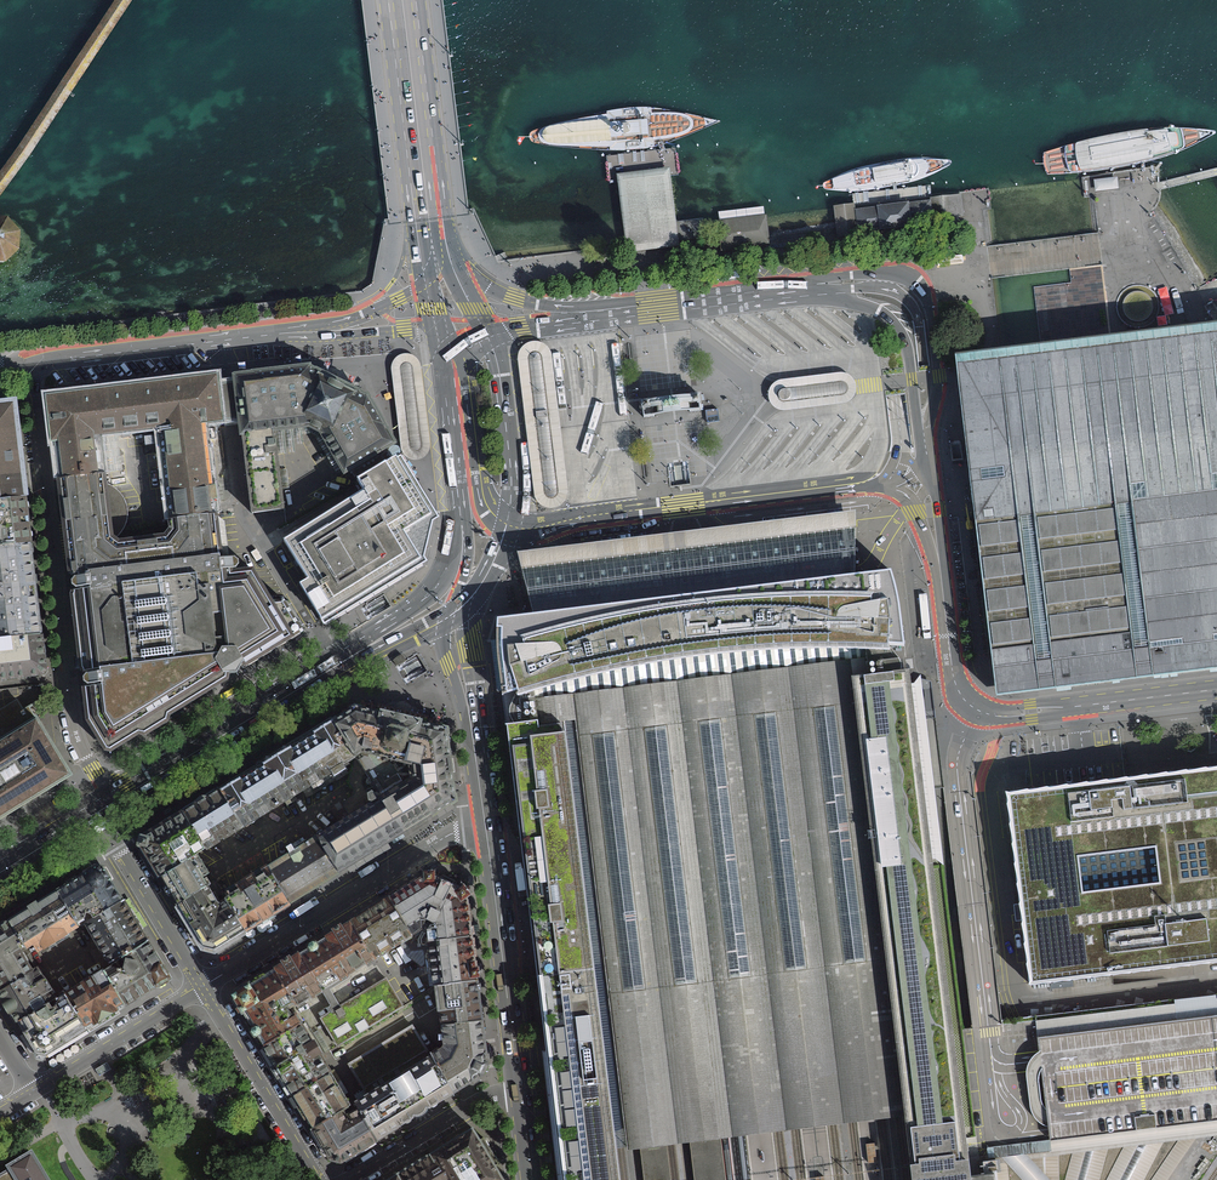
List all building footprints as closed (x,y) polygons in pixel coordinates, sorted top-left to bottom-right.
[(624,245),(625,253),(654,250),(679,247),(678,239),(676,222),(673,193),(671,176),(679,175),(676,147),(642,152),(606,156),(609,183),(617,182),(624,245)] [(1117,178),(1094,180),(1095,192),(1118,189),(1117,178)] [(858,237),(857,226),(880,224),(881,232),(897,230),(914,228),(913,222),(941,219),(964,216),(961,194),(933,197),(933,201),(894,206),(854,210),(854,206),(833,208),(835,227),(837,240),(858,237)] [(770,244),(769,234),(767,215),(719,220),(721,237),(722,249),(770,244)] [(6,261),(20,248),(20,230),(7,216),(0,216),(0,261),(6,261)] [(678,239),(679,247),(680,253),(697,250),(696,239),(705,239),(703,219),(676,222),(678,239)] [(994,696),(1001,695),(1216,670),(1216,323),(1204,324),(955,352),(958,375),(960,396),(994,693),(994,696)] [(516,360),(531,496),(533,501),(538,506),(546,509),(554,509),(561,504),(564,499),(565,493),(556,408),(550,358),(549,353),(548,351),(545,347),(538,343),(531,343),(525,344),(518,350),(516,355),(516,360)] [(390,369),(399,445),(402,455),(407,461),(416,462),(422,460),(428,455),(428,447),(419,368),(416,361),(412,358),(408,356),(404,356),(402,356),(396,358),(392,362),(390,369)] [(237,371),(244,430),(277,426),(312,422),(325,428),(348,469),(394,444),(385,422),(378,407),(373,394),(311,362),(252,369),(237,371)] [(167,419),(209,414),(229,411),(224,367),(45,389),(51,441),(58,440),(62,472),(102,468),(97,427),(167,419)] [(848,374),(841,372),(833,373),(810,376),(779,379),(776,380),(770,384),(767,392),(767,396),(768,400),(772,406),(778,409),(791,408),(815,407),(840,405),(845,405),(851,402),(853,401),(856,391),(856,388),(855,384),(850,375),(848,374)] [(26,488),(25,477),(16,395),(0,396),(0,491),(26,488)] [(673,399),(638,403),(640,419),(674,415),(702,411),(700,396),(673,399)] [(718,409),(706,411),(707,423),(719,422),(718,409)] [(218,485),(209,414),(167,419),(178,512),(220,507),(218,485)] [(287,507),(277,426),(244,430),(254,511),(287,507)] [(302,586),(323,621),(399,576),(424,561),(406,532),(435,515),(417,485),(405,465),(400,457),(363,480),(370,491),(288,541),(306,571),(312,581),(302,586)] [(95,715),(113,745),(207,688),(300,632),(257,566),(228,569),(220,507),(178,512),(180,525),(174,533),(122,540),(109,530),(102,468),(62,472),(85,639),(89,666),(95,715)] [(32,537),(26,488),(0,491),(0,540),(32,537)] [(528,597),(533,611),(535,639),(541,680),(546,717),(541,718),(552,810),(560,876),(572,971),(569,971),(574,1026),(569,1027),(538,1030),(540,1043),(542,1072),(579,1068),(604,1066),(553,631),(603,627),(628,622),(657,618),(682,615),(694,614),(710,612),(736,609),(765,606),(793,602),(814,599),(838,588),(865,802),(880,799),(894,797),(922,794),(918,761),(886,769),(882,770),(878,735),(883,735),(914,729),(913,718),(911,705),(895,707),(874,710),(870,677),(857,599),(855,586),(855,573),(854,557),(854,525),(686,545),(574,559),(522,565),(528,597)] [(42,628),(32,537),(0,540),(0,632),(42,628)] [(692,1149),(724,1145),(725,1145),(737,1143),(778,1138),(793,1136),(832,1131),(853,1128),(883,1124),(908,1121),(856,677),(870,677),(857,599),(802,647),(723,649),(644,661),(573,676),(541,680),(544,700),(547,725),(566,724),(595,982),(615,1158),(619,1158),(634,1156),(645,1155),(670,1152),(671,1152),(685,1150),(692,1149)] [(0,632),(0,676),(47,671),(42,628),(0,632)] [(856,677),(908,1121),(914,1157),(905,1159),(907,1179),(995,1179),(994,1172),(977,1174),(969,1175),(968,1167),(967,1157),(966,1151),(953,1032),(922,794),(918,761),(915,733),(914,729),(913,718),(911,705),(907,673),(900,674),(891,675),(870,677),(856,677)] [(35,715),(29,705),(24,708),(18,698),(0,708),(0,736),(35,715)] [(416,759),(418,773),(388,791),(384,785),(376,789),(380,796),(376,798),(399,836),(455,802),(443,724),(362,702),(341,715),(363,752),(370,747),(416,759)] [(29,800),(73,773),(46,729),(38,717),(37,714),(35,715),(0,736),(0,817),(29,800)] [(363,752),(341,715),(300,740),(251,770),(224,786),(247,824),(363,752)] [(540,739),(538,724),(503,729),(512,814),(514,830),(525,923),(532,976),(593,968),(566,738),(540,739)] [(1033,986),(1216,963),(1216,768),(1178,773),(1009,794),(1033,986)] [(247,824),(224,786),(207,797),(187,809),(209,846),(247,824)] [(322,831),(346,869),(399,836),(376,798),(322,831)] [(209,846),(187,809),(177,815),(156,828),(140,838),(139,843),(138,847),(139,850),(148,865),(156,877),(195,854),(209,846)] [(273,861),(296,900),(346,869),(322,831),(273,861)] [(195,854),(156,877),(165,891),(169,897),(175,907),(213,882),(207,873),(195,854)] [(251,927),(296,900),(273,861),(228,888),(232,896),(251,927)] [(95,865),(59,887),(79,920),(84,917),(87,921),(124,898),(110,877),(105,869),(95,865)] [(431,923),(433,937),(477,932),(473,892),(478,888),(470,878),(465,880),(459,876),(452,874),(443,874),(442,869),(429,869),(429,876),(397,895),(418,930),(431,923)] [(224,901),(213,882),(175,907),(189,929),(199,945),(220,947),(251,927),(232,896),(224,901)] [(59,887),(9,918),(23,940),(26,946),(35,941),(40,949),(69,932),(66,928),(79,920),(59,887)] [(377,907),(399,942),(418,930),(397,895),(377,907)] [(124,898),(87,921),(102,945),(113,963),(149,940),(139,922),(131,911),(124,898)] [(399,942),(377,907),(357,919),(377,952),(379,954),(399,942)] [(32,971),(16,944),(23,940),(9,918),(0,924),(0,989),(32,971)] [(332,934),(352,967),(377,952),(357,919),(332,934)] [(433,937),(438,981),(481,976),(477,932),(433,937)] [(352,967),(332,934),(280,966),(296,992),(300,999),(352,967)] [(154,946),(149,940),(113,963),(106,967),(129,1003),(172,976),(154,946)] [(279,1002),(296,992),(280,966),(237,992),(255,1023),(251,1026),(256,1034),(259,1032),(262,1037),(266,1044),(304,1021),(297,1009),(286,1015),(279,1002)] [(18,1021),(48,1004),(43,996),(54,990),(49,981),(45,975),(43,976),(38,967),(32,971),(0,989),(0,990),(6,999),(3,1001),(7,1007),(11,1014),(14,1013),(18,1021)] [(129,1003),(106,967),(67,990),(87,1023),(90,1027),(119,1010),(123,1007),(129,1003)] [(438,981),(443,1022),(485,1016),(481,976),(438,981)] [(388,977),(322,1017),(339,1045),(405,1005),(388,977)] [(595,982),(569,984),(565,985),(533,989),(538,1030),(540,1043),(542,1072),(556,1179),(618,1179),(615,1158),(595,982)] [(64,1036),(87,1023),(67,990),(59,995),(62,1000),(53,1005),(51,1002),(48,1004),(18,1021),(24,1030),(38,1052),(46,1054),(67,1041),(64,1036)] [(1028,1020),(1030,1029),(1034,1060),(1034,1063),(1044,1137),(1044,1142),(1146,1129),(1210,1121),(1214,1120),(1216,1120),(1216,996),(1028,1020)] [(447,1044),(432,1054),(454,1087),(481,1071),(489,1055),(489,1047),(485,1016),(443,1022),(447,1044)] [(272,1055),(279,1067),(287,1079),(294,1091),(332,1069),(322,1052),(326,1050),(317,1036),(314,1038),(304,1021),(266,1044),(272,1055)] [(358,1101),(361,1106),(379,1134),(414,1112),(419,1113),(423,1110),(426,1108),(428,1104),(454,1087),(432,1054),(415,1025),(351,1065),(369,1094),(358,1101)] [(107,1063),(95,1070),(100,1077),(111,1070),(107,1063)] [(353,1102),(332,1069),(294,1091),(315,1126),(346,1106),(353,1102)] [(379,1134),(361,1106),(350,1113),(346,1106),(315,1126),(333,1154),(337,1156),(342,1157),(379,1134)] [(1210,1121),(1146,1129),(1044,1142),(1045,1179),(1169,1179),(1210,1121)] [(496,1160),(481,1137),(472,1122),(438,1143),(461,1179),(463,1179),(496,1160)] [(438,1143),(398,1168),(405,1179),(461,1179),(438,1143)] [(867,1163),(876,1162),(874,1143),(865,1144),(867,1163)] [(724,1145),(692,1149),(696,1179),(728,1179),(724,1145)] [(32,1151),(7,1166),(8,1168),(0,1173),(0,1179),(49,1179),(32,1151)] [(670,1152),(645,1155),(647,1179),(673,1179),(670,1152)] [(1043,1152),(992,1158),(994,1172),(995,1179),(1043,1179),(1043,1152)] [(496,1160),(463,1179),(496,1179),(505,1175),(496,1160)] [(398,1168),(378,1179),(405,1179),(398,1168)]
